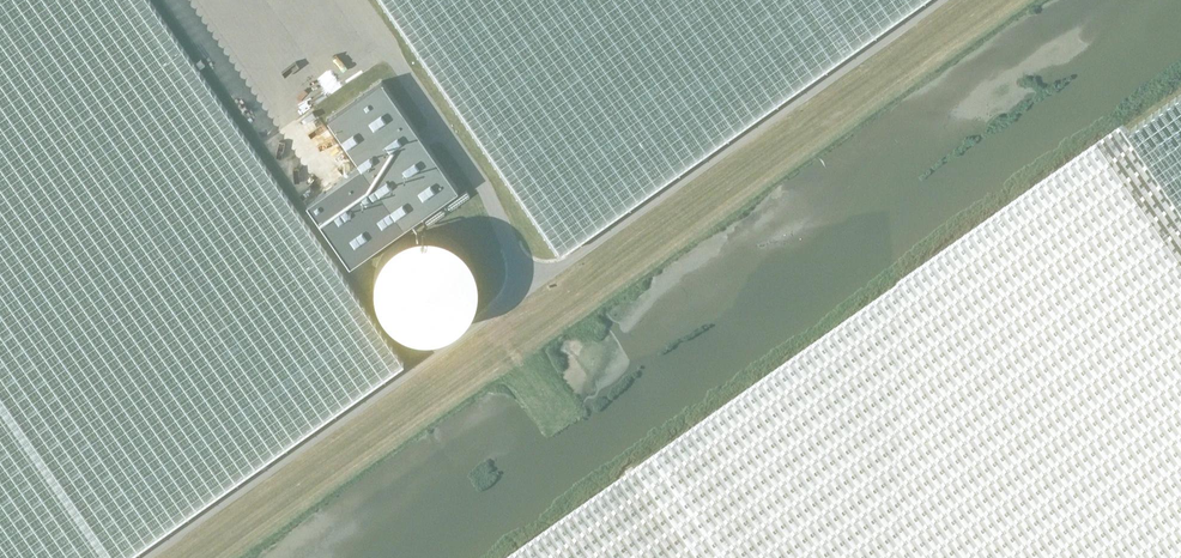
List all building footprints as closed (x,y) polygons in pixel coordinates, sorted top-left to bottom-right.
[(166,532),(387,378),(402,367),(146,0),(0,0),(0,557),(130,557),(166,532)] [(558,254),(922,0),(381,0),(558,254)] [(360,166),(306,204),(349,266),(403,227),(458,189),(428,147),(419,135),(381,81),(327,119),(360,166)] [(518,557),(1180,557),(1180,94),(518,557)] [(257,140),(271,129),(268,124),(254,135),(257,140)] [(420,336),(425,336),(429,336),(434,335),(438,334),(443,333),(447,331),(451,329),(454,327),(458,324),(461,321),(464,317),(467,314),(469,310),(472,306),(473,302),(475,298),(476,293),(476,289),(476,284),(476,280),(476,275),(475,271),(473,267),(472,263),(469,259),(467,255),(464,251),(461,248),(458,245),(454,242),(451,240),(447,238),(443,236),(438,235),(434,234),(429,233),(425,233),(420,233),(416,234),(412,235),(407,236),(403,238),(399,240),(395,242),(392,245),(388,248),(385,251),(383,255),(380,259),(378,263),(376,267),(375,271),(374,275),(374,280),(373,284),(374,289),(374,293),(375,298),(376,302),(378,306),(380,310),(383,314),(385,317),(388,321),(392,324),(395,327),(399,329),(403,331),(407,333),(412,334),(416,335),(420,336)]
